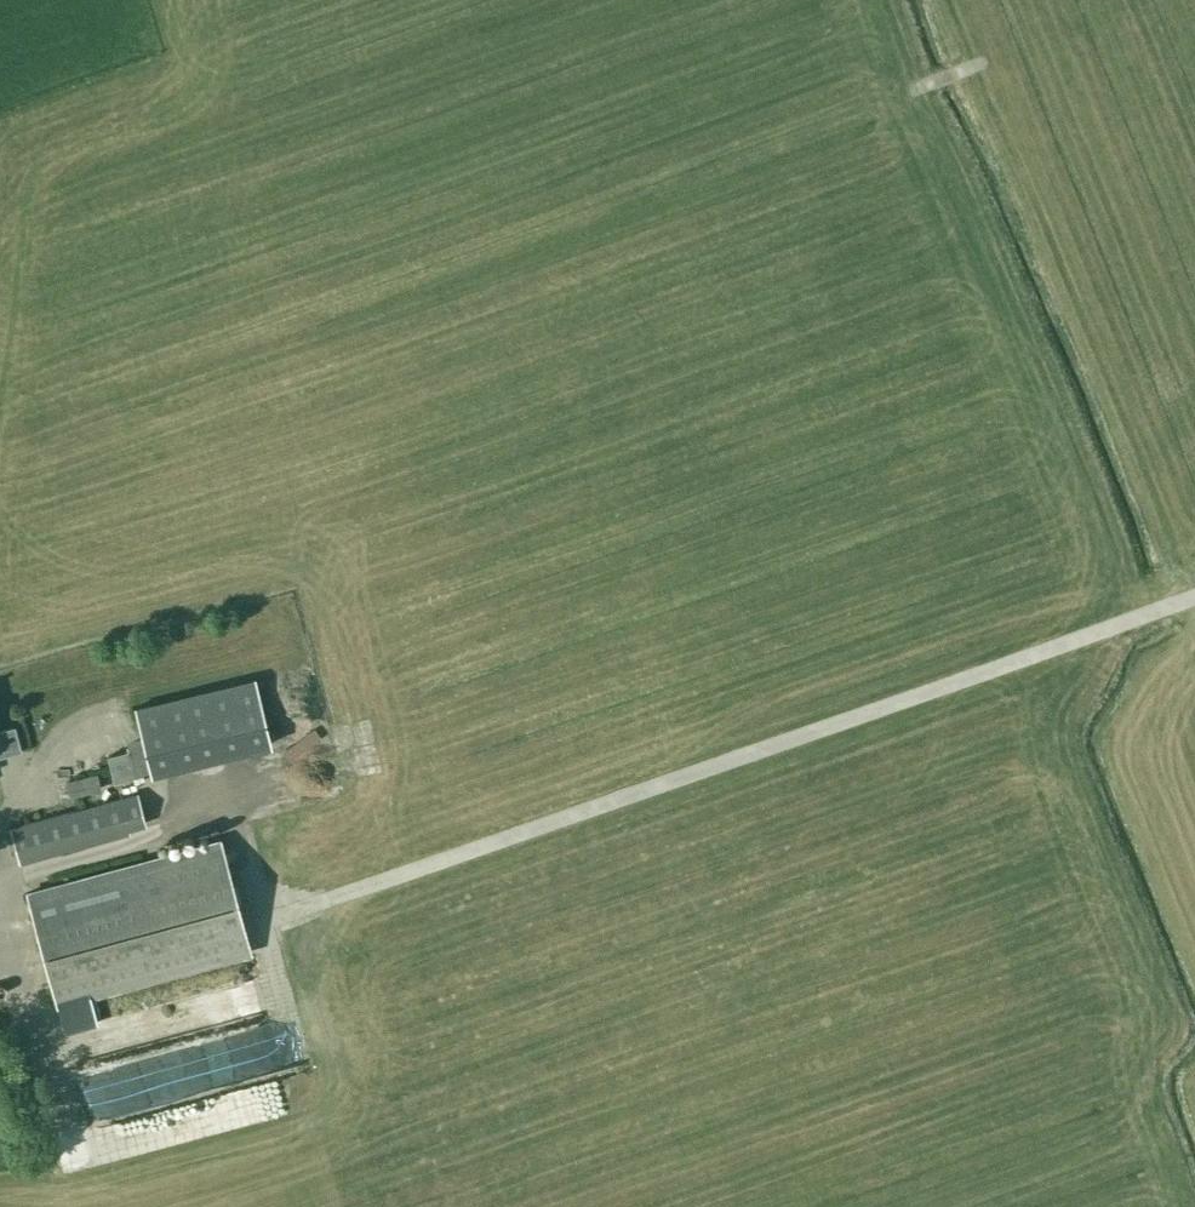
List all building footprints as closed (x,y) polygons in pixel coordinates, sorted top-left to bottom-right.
[(134,705),(150,772),(271,744),(254,675),(134,705)] [(112,713),(119,734),(135,729),(128,708),(112,713)] [(21,748),(14,724),(0,727),(0,754),(21,748)] [(135,746),(107,754),(114,780),(143,772),(135,746)] [(81,795),(103,787),(97,771),(75,779),(81,795)] [(20,862),(160,824),(151,789),(11,827),(20,862)] [(248,949),(219,843),(29,895),(58,1001),(248,949)] [(232,1056),(213,1060),(216,1072),(235,1068),(232,1056)] [(155,1098),(155,1068),(136,1068),(136,1098),(155,1098)]
